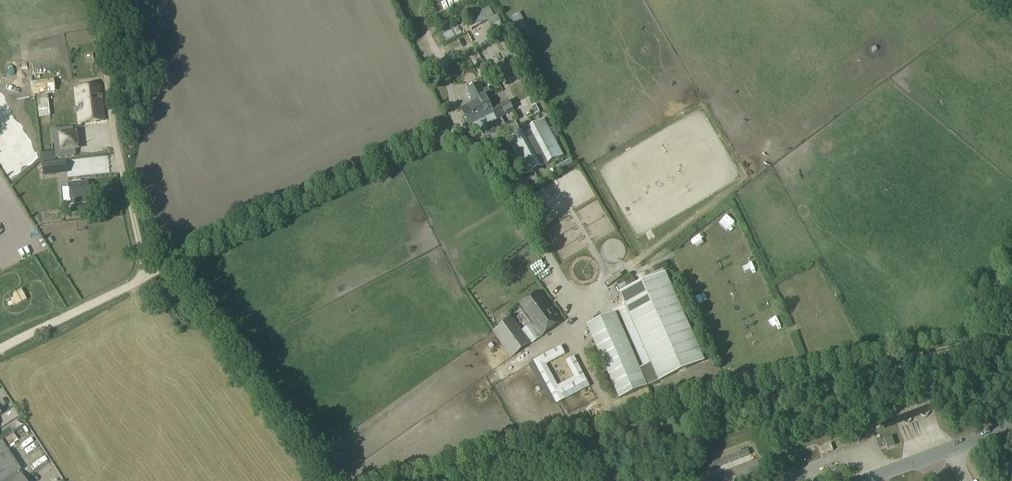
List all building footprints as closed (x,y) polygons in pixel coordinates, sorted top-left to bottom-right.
[(500,22),(490,27),(498,41),(499,41),(505,52),(503,53),(508,64),(519,58),(517,56),(518,56),(507,36),(508,36),(500,22)] [(469,104),(460,108),(464,117),(463,118),(466,124),(467,123),(469,125),(472,124),(475,130),(505,114),(507,119),(513,116),(511,111),(513,110),(502,90),(491,97),(496,107),(492,109),(477,80),(466,86),(471,97),(469,104)] [(100,88),(77,90),(82,122),(104,120),(100,88)] [(536,105),(531,108),(535,114),(539,112),(536,105)] [(544,120),(507,139),(525,174),(562,155),(544,120)] [(73,132),(72,127),(52,130),(55,159),(75,156),(75,151),(79,151),(77,132),(73,132)] [(97,171),(106,170),(106,146),(96,147),(97,171)] [(56,164),(42,165),(43,175),(57,174),(56,164)] [(68,188),(61,189),(62,204),(71,203),(70,200),(88,198),(87,183),(68,185),(68,188)] [(719,210),(716,220),(727,224),(730,214),(719,210)] [(703,224),(693,230),(699,239),(709,233),(703,224)] [(728,233),(732,243),(742,239),(738,228),(728,233)] [(565,240),(559,242),(562,250),(568,248),(565,240)] [(737,256),(742,265),(751,260),(747,251),(737,256)] [(57,267),(45,272),(50,282),(61,277),(57,267)] [(817,268),(807,271),(811,280),(820,276),(817,268)] [(757,272),(748,276),(752,285),(761,280),(757,272)] [(614,314),(587,326),(620,398),(647,386),(658,380),(704,360),(665,273),(620,293),(619,294),(626,308),(618,312),(643,367),(639,369),(614,314)] [(22,291),(4,299),(8,308),(26,300),(22,291)] [(513,317),(489,334),(504,354),(503,354),(504,356),(506,355),(509,359),(562,322),(540,291),(518,307),(530,324),(521,330),(513,317)] [(759,302),(769,301),(768,292),(758,294),(759,302)] [(704,320),(713,316),(709,308),(700,311),(704,320)] [(774,311),(765,316),(769,325),(779,320),(774,311)] [(784,331),(775,333),(778,343),(787,341),(784,331)] [(805,346),(807,353),(816,350),(814,343),(805,346)] [(562,346),(536,360),(559,402),(564,399),(562,394),(588,379),(575,356),(569,359),(580,377),(559,389),(544,363),(565,351),(562,346)] [(784,352),(786,359),(793,357),(791,350),(784,352)] [(764,358),(756,360),(757,369),(766,367),(764,358)] [(18,423),(15,435),(20,437),(24,425),(18,423)] [(891,437),(885,440),(888,448),(894,446),(891,437)] [(30,449),(35,440),(31,438),(26,446),(30,449)] [(818,449),(829,445),(827,438),(815,442),(818,449)] [(0,442),(0,480),(25,480),(19,472),(21,471),(1,441),(0,442)] [(831,445),(820,449),(822,456),(825,454),(826,456),(828,455),(828,453),(833,451),(831,445)] [(39,458),(43,456),(40,447),(35,449),(39,458)] [(748,449),(703,466),(705,472),(750,455),(750,454),(752,453),(751,451),(749,452),(748,449)] [(39,473),(44,470),(39,461),(33,464),(39,473)]
